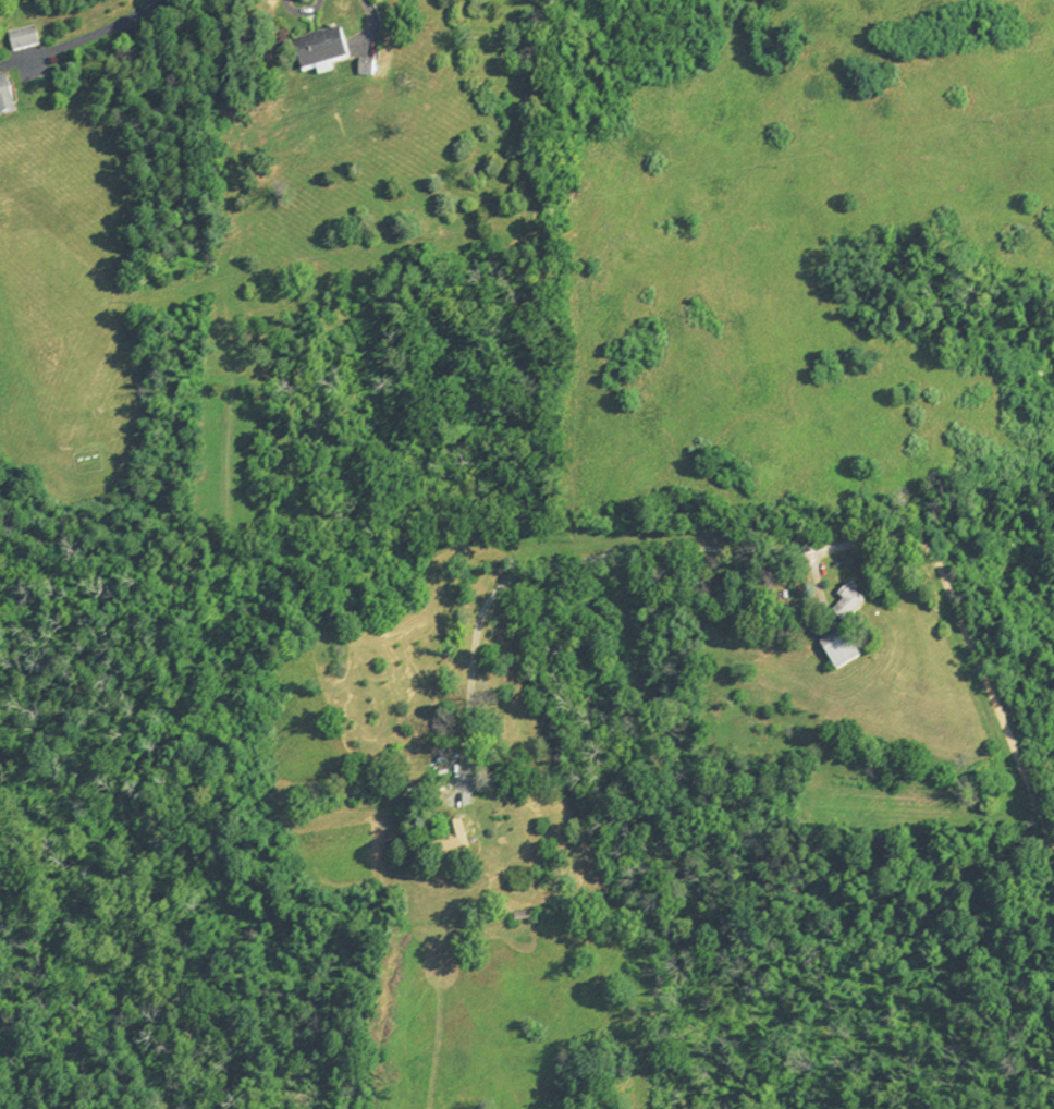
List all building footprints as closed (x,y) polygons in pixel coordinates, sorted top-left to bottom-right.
[(10,54),(37,49),(33,28),(6,33),(10,54)] [(291,42),(300,74),(347,61),(338,30),(291,42)] [(13,117),(5,81),(0,82),(0,119),(13,117)] [(837,595),(842,600),(831,611),(844,624),(865,603),(847,585),(837,595)] [(819,643),(836,671),(860,656),(843,628),(819,643)] [(468,853),(461,822),(440,827),(444,846),(435,848),(438,860),(468,853)] [(530,921),(529,913),(513,914),(513,922),(530,921)]
